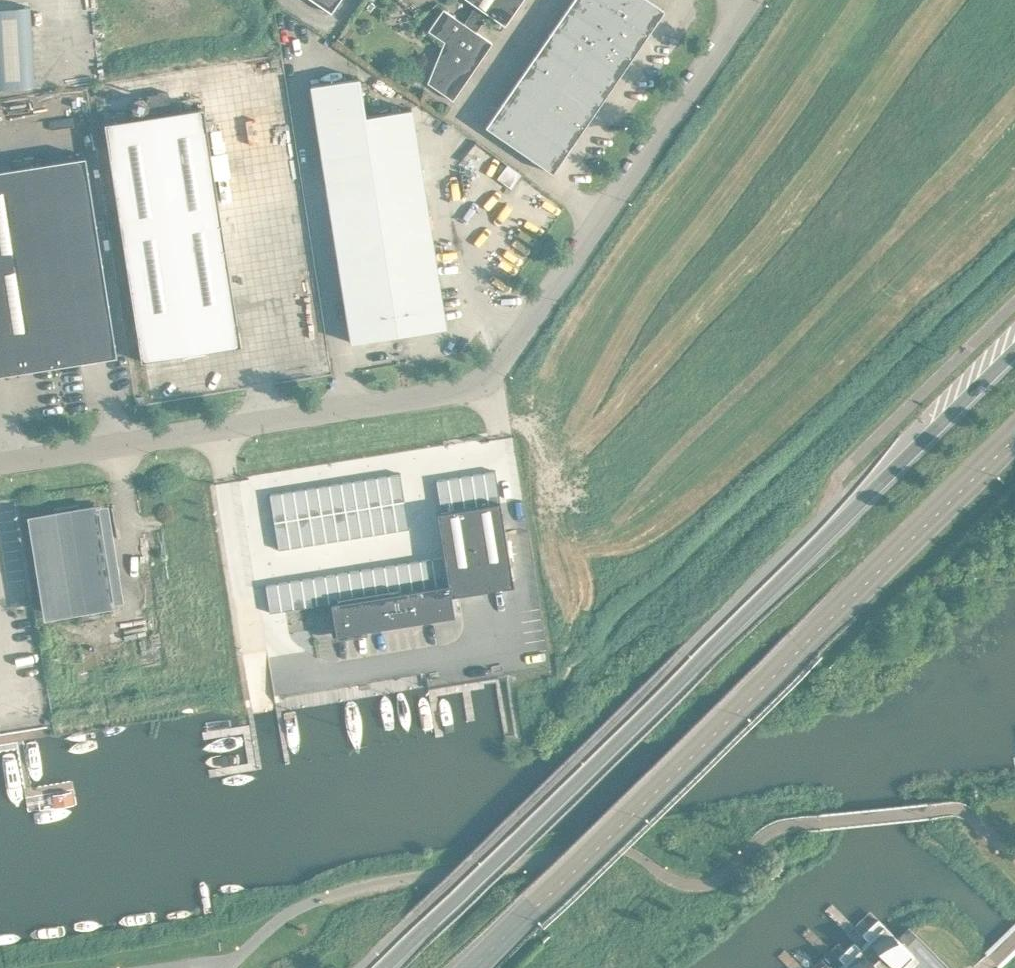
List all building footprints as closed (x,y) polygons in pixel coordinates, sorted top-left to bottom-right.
[(2,92),(62,83),(122,74),(281,49),(274,4),(178,10),(177,0),(0,0),(0,52),(2,92)] [(476,0),(475,0),(463,17),(442,3),(427,25),(443,36),(426,77),(452,95),(492,37),(475,26),(487,8),(476,0)] [(487,8),(504,20),(517,0),(476,0),(487,8)] [(564,5),(598,28),(614,5),(606,0),(568,0),(564,5)] [(614,5),(647,28),(664,5),(657,0),(617,0),(614,5)] [(564,5),(548,28),(582,51),(598,28),(564,5)] [(614,5),(598,28),(631,51),(647,28),(614,5)] [(548,28),(533,51),(566,74),(582,51),(548,28)] [(598,28),(582,51),(616,74),(631,51),(598,28)] [(533,51),(517,74),(550,97),(566,74),(533,51)] [(582,51),(566,74),(600,97),(616,74),(582,51)] [(517,74),(501,97),(534,120),(550,97),(517,74)] [(566,74),(550,97),(584,121),(600,97),(566,74)] [(310,83),(350,340),(445,326),(411,108),(364,115),(358,76),(310,83)] [(485,121),(518,144),(534,120),(501,97),(485,121)] [(550,97),(534,120),(568,144),(584,121),(550,97)] [(136,331),(140,355),(239,339),(236,315),(235,315),(202,102),(103,117),(137,331),(136,331)] [(534,120),(518,144),(552,167),(568,144),(534,120)] [(115,350),(84,150),(0,164),(0,368),(115,350)] [(494,465),(482,467),(487,498),(499,496),(494,465)] [(399,467),(387,469),(391,497),(403,495),(399,467)] [(482,467),(470,469),(475,500),(487,498),(482,467)] [(387,469),(375,471),(379,499),(391,497),(387,469)] [(470,469),(459,471),(464,502),(475,500),(470,469)] [(375,471),(363,473),(368,501),(379,499),(375,471)] [(459,471),(447,472),(452,504),(464,502),(459,471)] [(447,472),(435,474),(440,506),(452,504),(447,472)] [(363,473),(351,475),(356,503),(368,501),(363,473)] [(351,475),(340,477),(344,505),(356,503),(351,475)] [(340,477),(328,479),(332,507),(344,505),(340,477)] [(328,479),(316,481),(320,508),(332,507),(328,479)] [(316,481),(304,483),(309,510),(320,508),(316,481)] [(304,483),(293,484),(297,512),(309,510),(304,483)] [(293,484),(281,486),(285,514),(297,512),(293,484)] [(281,486),(268,488),(273,516),(285,514),(281,486)] [(395,525),(408,523),(403,495),(391,497),(395,524),(395,525)] [(340,595),(329,597),(334,629),(453,610),(450,590),(512,580),(499,497),(436,507),(447,578),(434,580),(422,582),(411,584),(399,586),(387,588),(375,590),(363,592),(352,593),(340,595)] [(395,525),(395,524),(391,497),(379,499),(384,527),(395,525)] [(38,509),(54,609),(110,600),(94,501),(78,503),(77,498),(54,502),(54,507),(38,509)] [(372,529),(384,527),(379,499),(368,501),(372,529)] [(356,503),(360,530),(372,529),(368,501),(356,503)] [(348,532),(360,530),(356,503),(344,505),(348,532)] [(332,507),(337,534),(348,532),(344,505),(332,507)] [(325,536),(337,534),(332,507),(320,508),(324,534),(325,536)] [(320,508),(309,510),(313,538),(325,536),(324,534),(320,508)] [(313,538),(309,510),(297,512),(301,540),(313,538)] [(301,540),(297,512),(285,514),(290,542),(301,540)] [(285,514),(273,516),(277,544),(290,542),(285,514)] [(442,551),(430,553),(434,580),(447,578),(442,551)] [(430,553),(418,555),(422,582),(434,580),(430,553)] [(418,555),(406,557),(411,584),(422,582),(418,555)] [(406,557),(394,559),(399,586),(411,584),(406,557)] [(394,559),(383,560),(387,588),(399,586),(394,559)] [(383,560),(371,562),(375,590),(387,588),(383,560)] [(371,562),(359,564),(363,592),(375,590),(371,562)] [(359,564),(347,566),(352,593),(363,592),(359,564)] [(347,566),(336,568),(340,595),(352,593),(347,566)] [(336,568),(324,570),(328,597),(329,597),(340,595),(336,568)] [(324,570),(312,572),(316,599),(328,597),(324,570)] [(312,572),(300,573),(305,601),(316,599),(312,572)] [(300,573),(288,575),(293,603),(305,601),(300,573)] [(288,575),(277,577),(281,605),(293,603),(288,575)] [(277,577),(264,579),(268,607),(281,605),(277,577)] [(859,943),(883,967),(893,967),(902,960),(908,965),(918,956),(896,933),(883,920),(877,914),(861,929),(867,935),(859,943)] [(835,966),(835,967),(836,967),(883,967),(859,943),(853,937),(837,952),(843,958),(835,966)] [(835,967),(835,966),(829,960),(821,967),(836,967),(835,967)]
